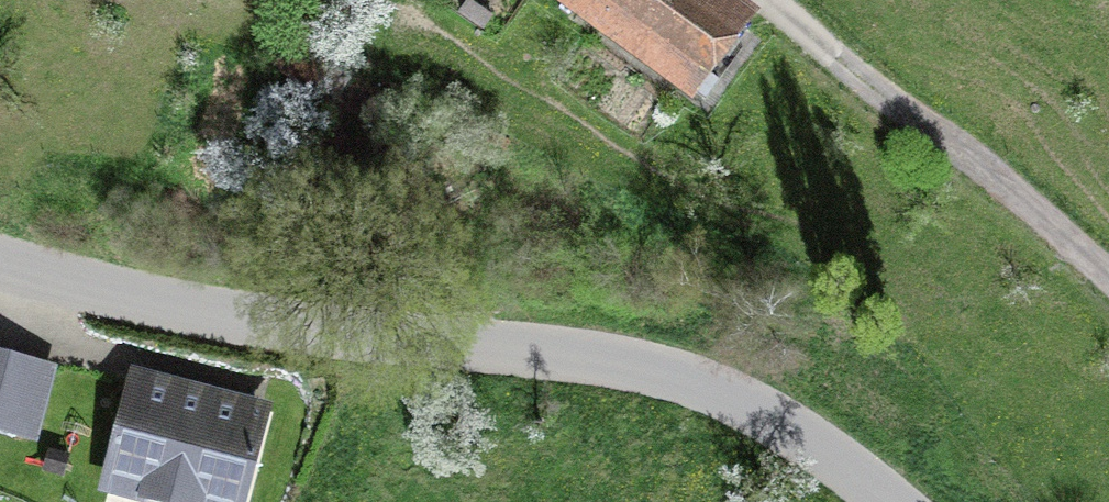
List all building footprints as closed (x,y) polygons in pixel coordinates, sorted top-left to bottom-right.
[(701,0),(558,0),(547,14),(704,130),(765,48),(701,0)] [(297,32),(273,79),(308,97),(333,51),(297,32)] [(0,371),(0,458),(32,465),(50,381),(0,371)] [(124,390),(102,501),(248,501),(265,418),(124,390)]
